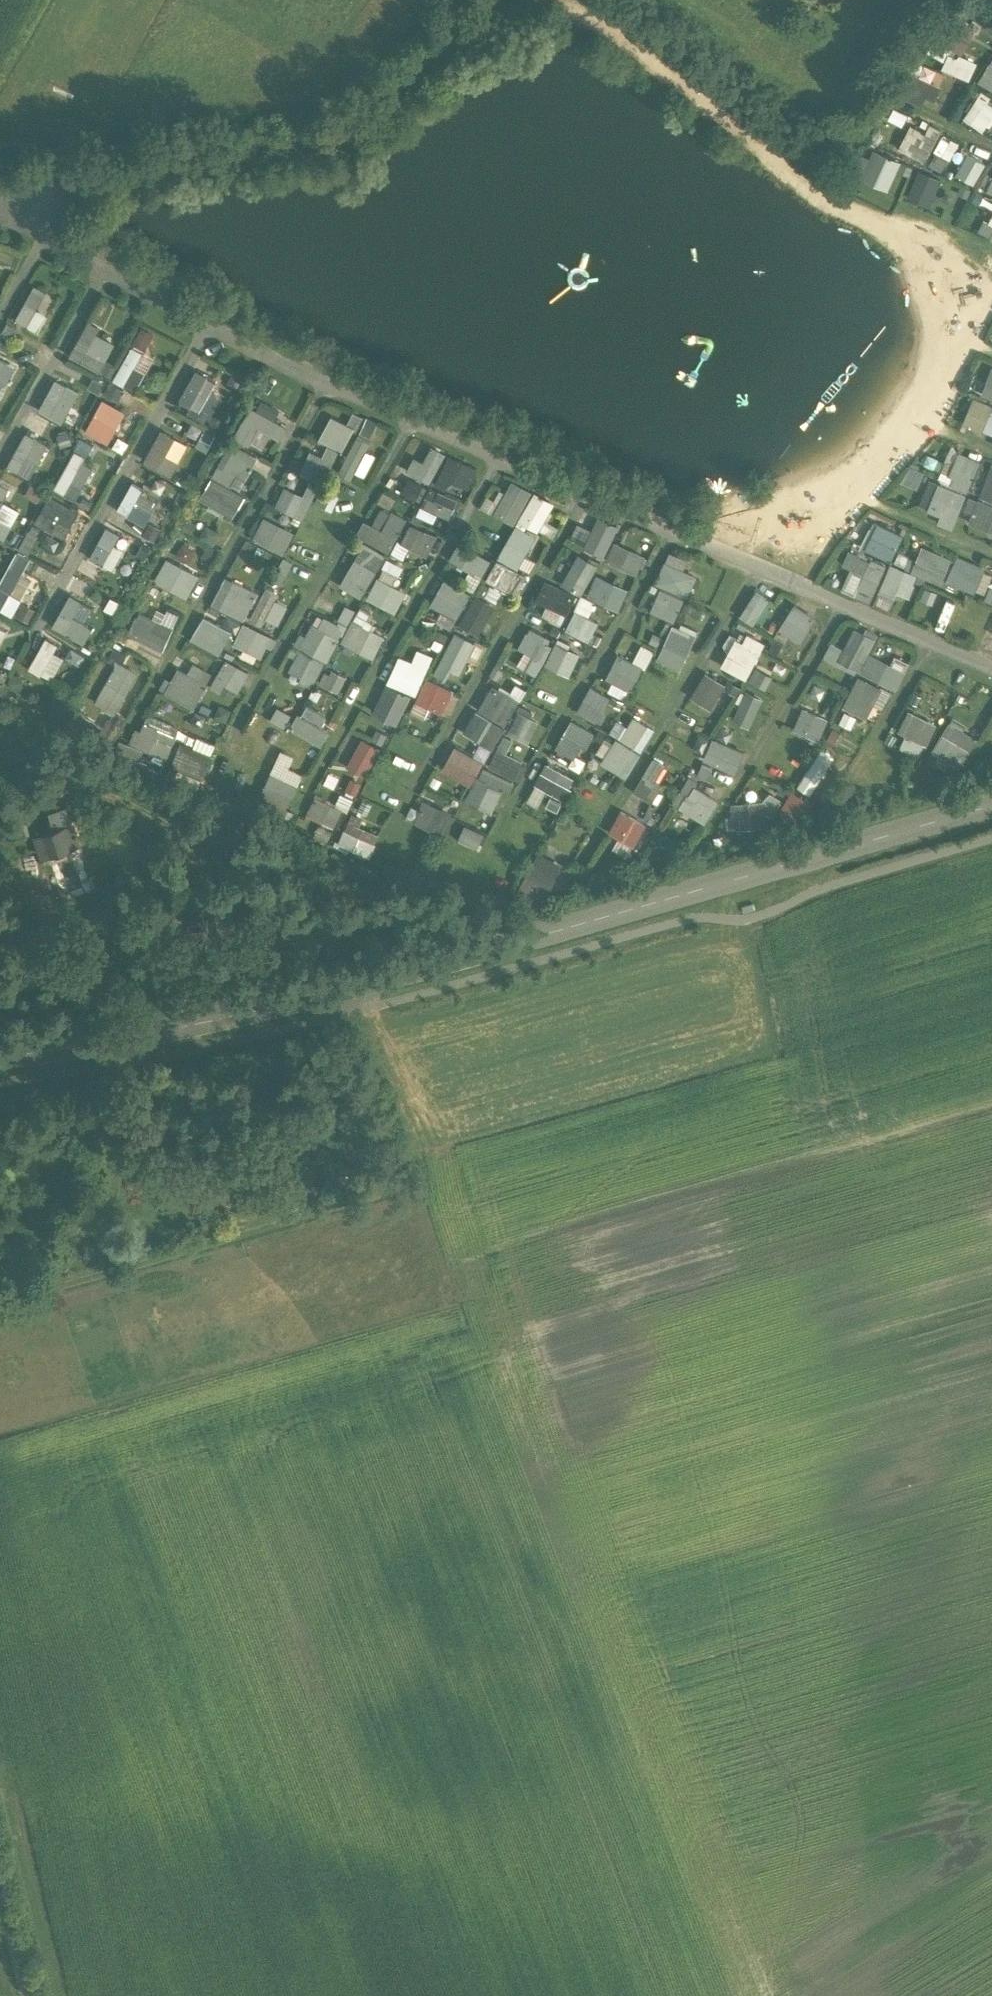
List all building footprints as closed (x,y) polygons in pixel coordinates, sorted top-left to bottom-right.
[(943,58),(950,45),(966,53),(980,25),(950,10),(929,50),(943,58)] [(972,79),(980,61),(952,49),(944,67),(972,79)] [(991,88),(991,60),(980,81),(991,88)] [(903,92),(924,102),(928,94),(937,98),(944,84),(913,70),(903,92)] [(913,122),(902,147),(930,159),(944,126),(931,121),(928,128),(913,122)] [(892,189),(904,159),(875,147),(863,177),(892,189)] [(921,167),(910,196),(934,205),(945,176),(921,167)] [(986,218),(979,231),(991,237),(991,221),(986,218)] [(40,306),(49,289),(37,283),(18,318),(41,331),(51,312),(40,306)] [(42,306),(52,310),(58,296),(48,292),(42,306)] [(100,331),(103,326),(91,319),(71,353),(101,371),(118,341),(100,331)] [(148,349),(157,333),(144,325),(135,342),(148,349)] [(137,390),(147,370),(138,365),(146,350),(133,344),(115,379),(137,390)] [(0,396),(19,366),(0,354),(0,396)] [(195,368),(180,405),(210,417),(224,380),(195,368)] [(58,377),(41,408),(65,421),(82,390),(58,377)] [(966,424),(991,433),(991,402),(975,396),(966,424)] [(87,430),(111,443),(129,410),(105,397),(87,430)] [(265,449),(273,434),(283,439),(290,425),(277,419),(282,410),(257,397),(237,435),(265,449)] [(303,473),(334,482),(350,429),(374,436),(379,420),(354,412),(352,421),(331,415),(324,440),(330,442),(326,454),(311,449),(303,473)] [(175,473),(182,460),(169,454),(179,436),(164,428),(147,459),(175,473)] [(10,465),(33,477),(52,442),(29,430),(10,465)] [(367,479),(378,453),(369,449),(373,440),(360,435),(345,470),(367,479)] [(177,438),(171,454),(181,458),(188,442),(177,438)] [(215,477),(246,490),(262,454),(231,441),(215,477)] [(433,444),(427,460),(415,455),(408,471),(435,481),(447,449),(433,444)] [(77,499),(97,463),(76,451),(56,487),(77,499)] [(948,481),(971,490),(983,460),(960,451),(948,481)] [(473,486),(481,467),(451,453),(438,483),(450,489),(455,478),(473,486)] [(919,487),(925,472),(912,467),(906,481),(919,487)] [(202,497),(235,516),(247,494),(214,475),(202,497)] [(511,476),(492,509),(516,522),(535,490),(511,476)] [(151,522),(159,499),(148,495),(151,487),(133,479),(121,510),(151,522)] [(416,481),(404,486),(411,498),(422,493),(416,481)] [(308,492),(284,486),(279,508),(311,516),(319,484),(310,482),(308,492)] [(5,498),(11,489),(0,483),(0,534),(7,537),(23,509),(5,498)] [(435,485),(419,513),(436,522),(441,513),(451,519),(461,501),(435,485)] [(543,532),(558,500),(535,490),(521,522),(543,532)] [(66,538),(82,512),(53,494),(37,520),(66,538)] [(374,522),(369,519),(361,534),(392,550),(409,518),(383,504),(374,522)] [(580,523),(573,540),(609,555),(622,523),(600,515),(594,529),(580,523)] [(270,517),(259,540),(287,553),(298,530),(270,517)] [(863,547),(894,561),(906,534),(875,520),(863,547)] [(406,558),(412,546),(430,555),(441,536),(413,521),(396,553),(406,558)] [(526,571),(531,574),(539,560),(528,554),(539,536),(519,524),(490,575),(515,590),(526,571)] [(116,543),(122,532),(108,525),(92,556),(116,569),(127,548),(116,543)] [(30,527),(21,550),(32,555),(41,532),(30,527)] [(462,541),(452,559),(473,570),(466,583),(477,589),(494,558),(462,541)] [(616,541),(609,561),(641,574),(649,554),(616,541)] [(362,542),(344,586),(369,596),(387,552),(362,542)] [(899,564),(986,595),(991,578),(991,569),(924,545),(920,558),(903,553),(899,564)] [(845,562),(855,566),(845,587),(873,601),(891,565),(852,546),(845,562)] [(33,577),(24,573),(31,557),(16,550),(0,587),(0,607),(17,614),(33,577)] [(686,569),(690,559),(670,552),(658,584),(692,596),(700,574),(686,569)] [(578,553),(564,584),(585,594),(600,562),(578,553)] [(156,578),(189,596),(202,574),(169,555),(156,578)] [(286,583),(294,560),(285,557),(277,580),(286,583)] [(893,563),(877,602),(892,608),(899,590),(911,595),(920,574),(893,563)] [(588,594),(620,610),(631,589),(600,572),(588,594)] [(214,604),(249,619),(261,588),(226,574),(214,604)] [(382,574),(369,596),(397,613),(410,591),(382,574)] [(448,578),(432,603),(459,620),(474,595),(448,578)] [(546,580),(537,599),(569,613),(578,594),(546,580)] [(662,586),(652,610),(678,621),(688,598),(662,586)] [(268,587),(253,617),(265,623),(281,593),(268,587)] [(759,590),(743,614),(756,623),(772,598),(759,590)] [(54,624),(85,643),(96,626),(86,620),(95,606),(73,593),(54,624)] [(461,623),(482,634),(498,604),(478,593),(461,623)] [(23,600),(17,614),(31,620),(37,607),(23,600)] [(781,628),(803,642),(820,616),(798,602),(781,628)] [(361,606),(344,642),(376,658),(389,631),(370,622),(375,612),(361,606)] [(131,633),(167,649),(183,613),(170,608),(165,619),(141,608),(131,633)] [(579,608),(567,628),(589,641),(601,621),(579,608)] [(205,614),(194,640),(224,653),(236,628),(205,614)] [(321,625),(314,622),(289,671),(317,685),(348,625),(326,614),(321,625)] [(675,621),(660,660),(685,670),(700,631),(675,621)] [(9,627),(0,622),(0,642),(9,627)] [(246,622),(237,641),(265,654),(274,635),(246,622)] [(846,706),(881,722),(909,660),(898,655),(894,662),(872,652),(880,636),(856,625),(847,647),(834,641),(827,657),(861,672),(846,706)] [(521,648),(526,650),(519,667),(539,676),(555,637),(530,626),(521,648)] [(435,672),(447,679),(453,667),(467,674),(482,645),(457,632),(435,672)] [(751,632),(746,641),(737,635),(729,649),(757,664),(770,642),(751,632)] [(48,634),(30,666),(55,680),(67,658),(55,651),(60,641),(48,634)] [(558,640),(548,664),(573,674),(583,650),(558,640)] [(70,656),(73,644),(61,641),(57,653),(70,656)] [(643,643),(636,659),(620,652),(608,677),(636,690),(655,648),(643,643)] [(400,654),(390,682),(420,693),(435,654),(419,648),(414,659),(400,654)] [(730,653),(725,666),(750,677),(756,664),(730,653)] [(238,698),(253,670),(227,657),(212,685),(238,698)] [(116,715),(142,671),(121,659),(96,704),(116,715)] [(192,669),(176,665),(169,695),(202,704),(212,668),(193,663),(192,669)] [(333,667),(324,683),(343,694),(352,677),(333,667)] [(758,668),(752,681),(768,688),(774,676),(758,668)] [(709,669),(693,695),(712,708),(728,682),(709,669)] [(446,712),(457,689),(430,677),(419,700),(446,712)] [(375,713),(401,724),(415,694),(389,682),(375,713)] [(498,747),(528,688),(517,683),(513,692),(493,682),(467,732),(498,747)] [(579,711),(599,722),(613,696),(594,685),(579,711)] [(734,717),(752,725),(766,697),(749,688),(734,717)] [(296,728),(323,740),(334,716),(307,703),(296,728)] [(795,727),(822,739),(832,717),(805,705),(795,727)] [(287,725),(293,712),(280,706),(274,719),(287,725)] [(521,707),(509,731),(532,742),(544,718),(521,707)] [(924,756),(939,721),(910,708),(900,729),(909,733),(902,747),(924,756)] [(204,723),(190,718),(186,727),(152,713),(145,731),(194,750),(204,723)] [(630,724),(624,721),(601,759),(628,775),(657,727),(636,714),(630,724)] [(579,759),(596,732),(575,718),(557,745),(579,759)] [(966,767),(981,731),(950,718),(935,753),(966,767)] [(737,772),(748,751),(717,735),(706,757),(737,772)] [(347,767),(367,778),(384,747),(364,736),(347,767)] [(473,785),(486,761),(458,745),(444,770),(473,785)] [(492,745),(475,804),(498,811),(504,788),(517,792),(527,755),(492,745)] [(800,785),(813,793),(838,754),(824,746),(800,785)] [(262,792),(290,805),(306,772),(292,765),(297,754),(284,748),(262,792)] [(659,778),(668,764),(657,756),(636,789),(655,801),(666,783),(659,778)] [(567,799),(580,778),(548,760),(536,782),(567,799)] [(708,823),(723,799),(690,778),(675,801),(708,823)] [(801,822),(814,800),(794,788),(781,811),(801,822)] [(341,827),(353,796),(342,792),(338,801),(319,794),(311,815),(341,827)] [(416,823),(445,835),(455,810),(426,798),(416,823)] [(737,815),(729,815),(729,827),(768,828),(769,801),(737,801),(737,815)] [(65,806),(50,811),(56,828),(37,834),(44,856),(69,847),(73,843),(75,838),(76,837),(65,806)] [(611,832),(636,844),(647,820),(622,808),(611,832)] [(363,824),(366,816),(352,810),(339,845),(373,857),(382,832),(363,824)] [(460,839),(479,849),(487,834),(467,824),(460,839)] [(647,825),(637,844),(645,848),(655,829),(647,825)] [(551,896),(566,863),(540,851),(525,883),(551,896)]
